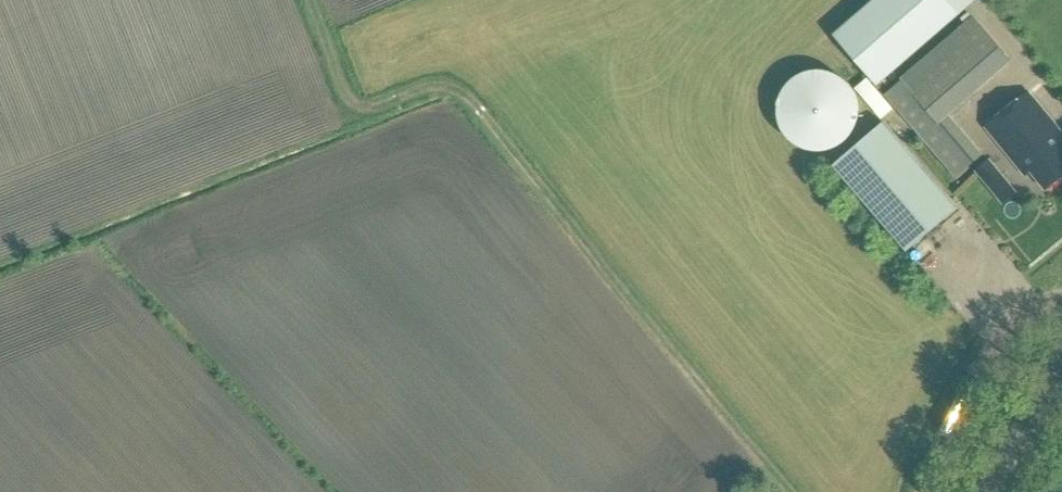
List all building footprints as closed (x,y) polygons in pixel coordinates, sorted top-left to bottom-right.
[(879,82),(971,0),(873,0),(835,33),(879,82)] [(1009,60),(974,18),(904,77),(939,119),(1009,60)] [(825,147),(837,143),(848,136),(856,126),(860,113),(860,101),(856,88),(848,78),(838,70),(826,66),(812,67),(799,72),(788,81),(781,93),(779,107),(781,121),(788,133),(799,142),(812,147),(825,147)] [(893,107),(867,76),(855,86),(882,117),(893,107)] [(983,154),(949,114),(939,122),(902,79),(885,94),(957,176),(983,154)] [(1025,174),(1031,169),(1046,188),(1061,175),(1061,145),(1061,144),(1061,132),(1028,91),(985,126),(1025,174)] [(956,208),(886,123),(834,166),(905,251),(956,208)] [(980,169),(1004,199),(1015,190),(991,160),(980,169)]
